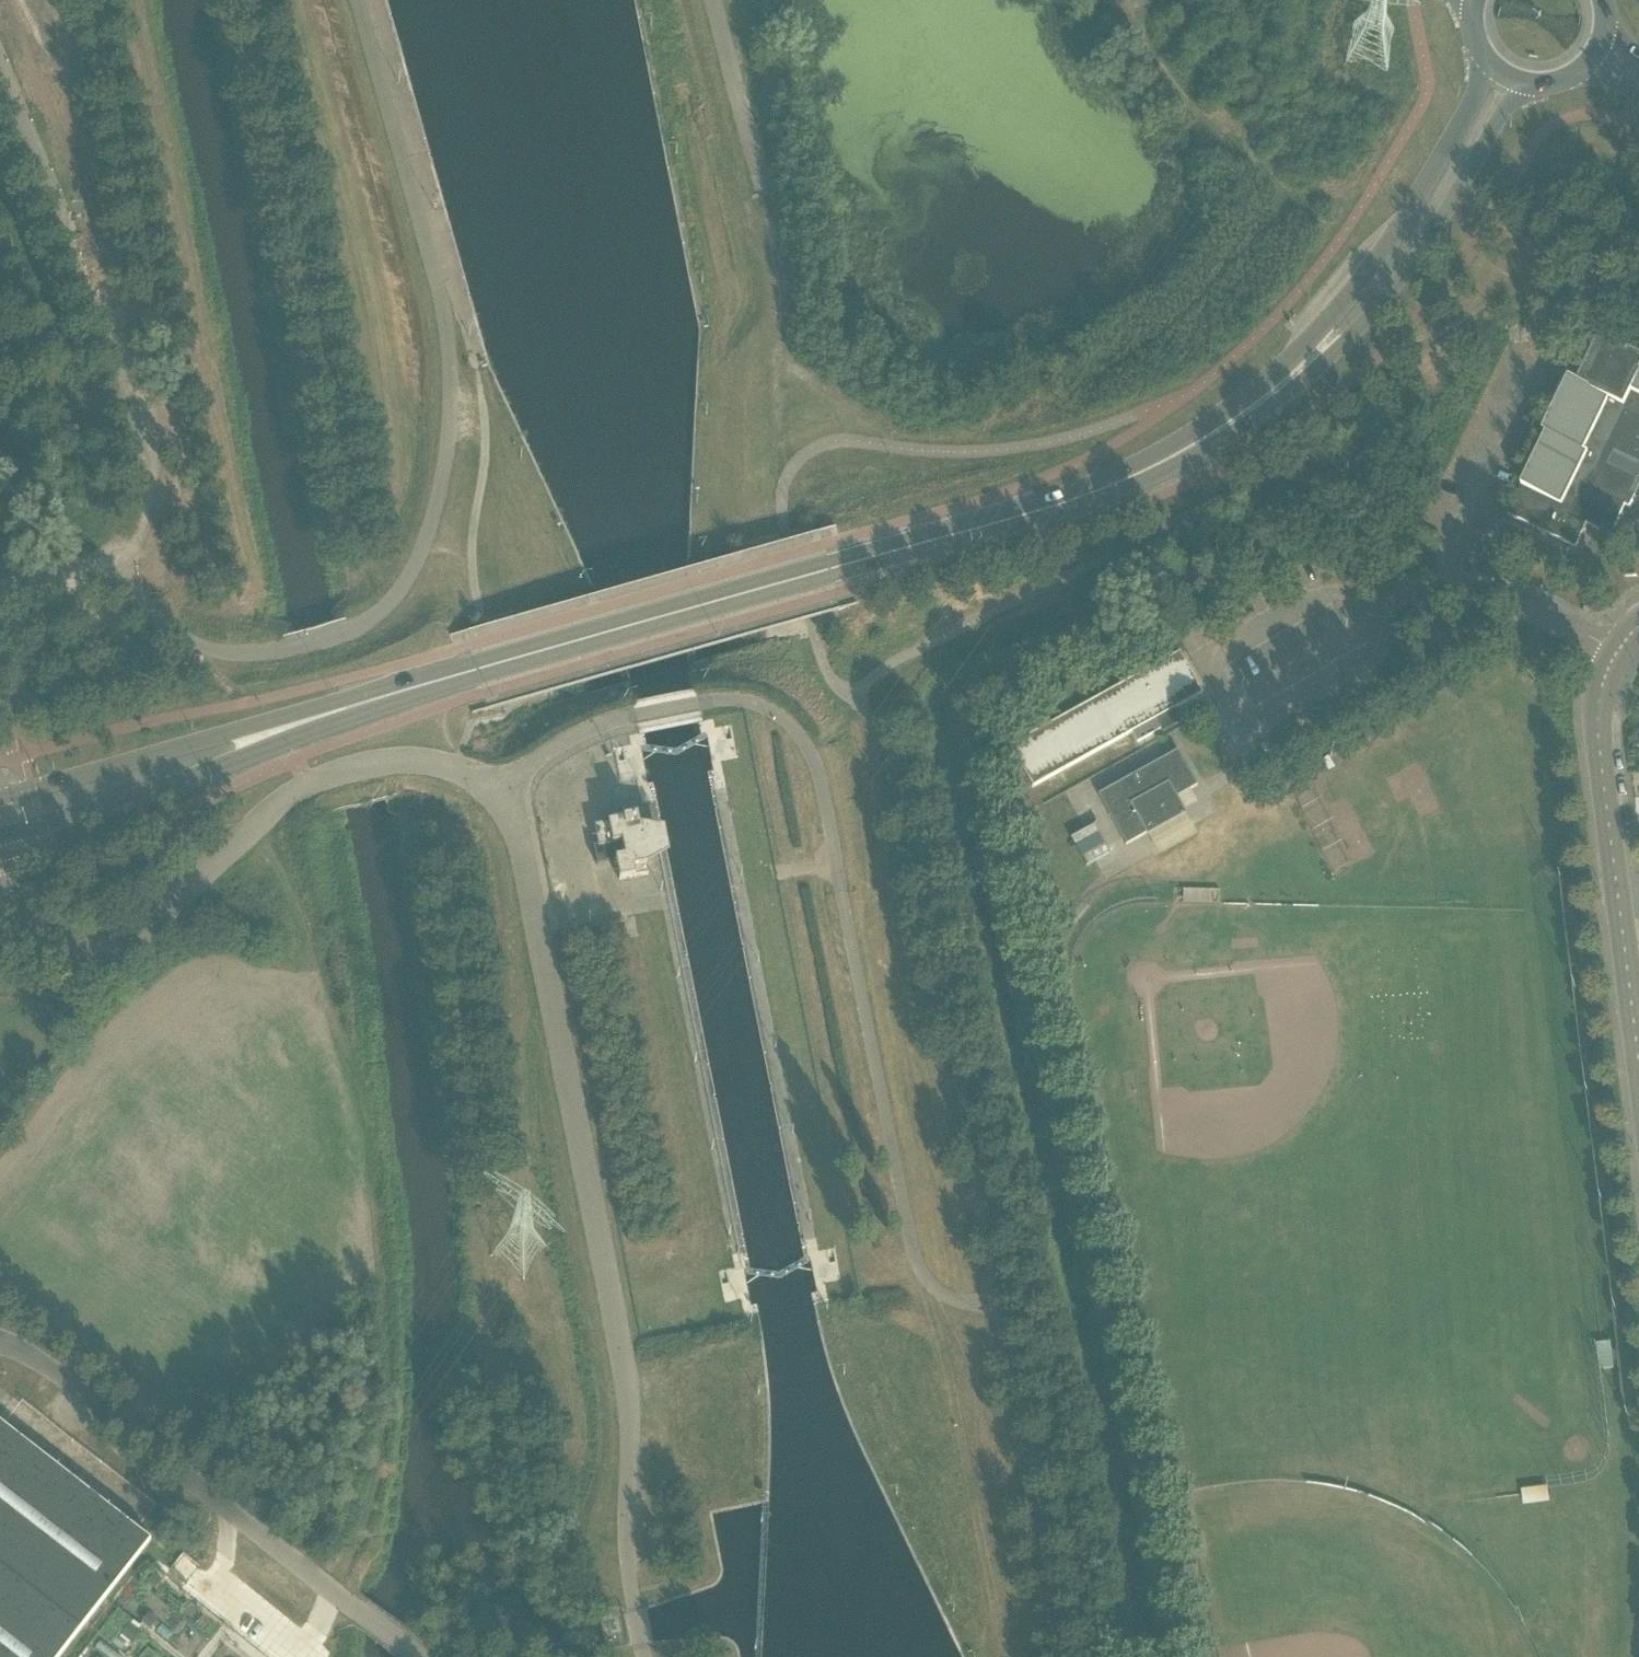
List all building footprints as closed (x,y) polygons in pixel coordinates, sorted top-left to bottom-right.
[(1630,508),(1638,490),(1638,356),(1600,337),(1577,383),(1570,379),(1544,433),(1548,435),(1509,515),(1577,548),(1588,525),(1611,536),(1625,506),(1630,508)] [(1032,789),(1131,733),(1137,743),(1160,730),(1155,720),(1202,694),(1179,654),(1009,748),(1032,789)] [(1178,751),(1097,795),(1125,846),(1146,835),(1147,836),(1185,815),(1186,815),(1176,798),(1197,786),(1178,751)] [(616,823),(594,827),(598,848),(594,848),(594,847),(593,847),(596,866),(598,866),(597,864),(615,861),(619,881),(627,880),(648,875),(646,867),(669,854),(664,830),(639,827),(637,819),(616,823)] [(80,1633),(151,1542),(0,1424),(0,1570),(80,1633)] [(80,1633),(0,1570),(0,1656),(61,1656),(80,1633)] [(112,1654),(104,1647),(96,1656),(109,1656),(112,1654)]
